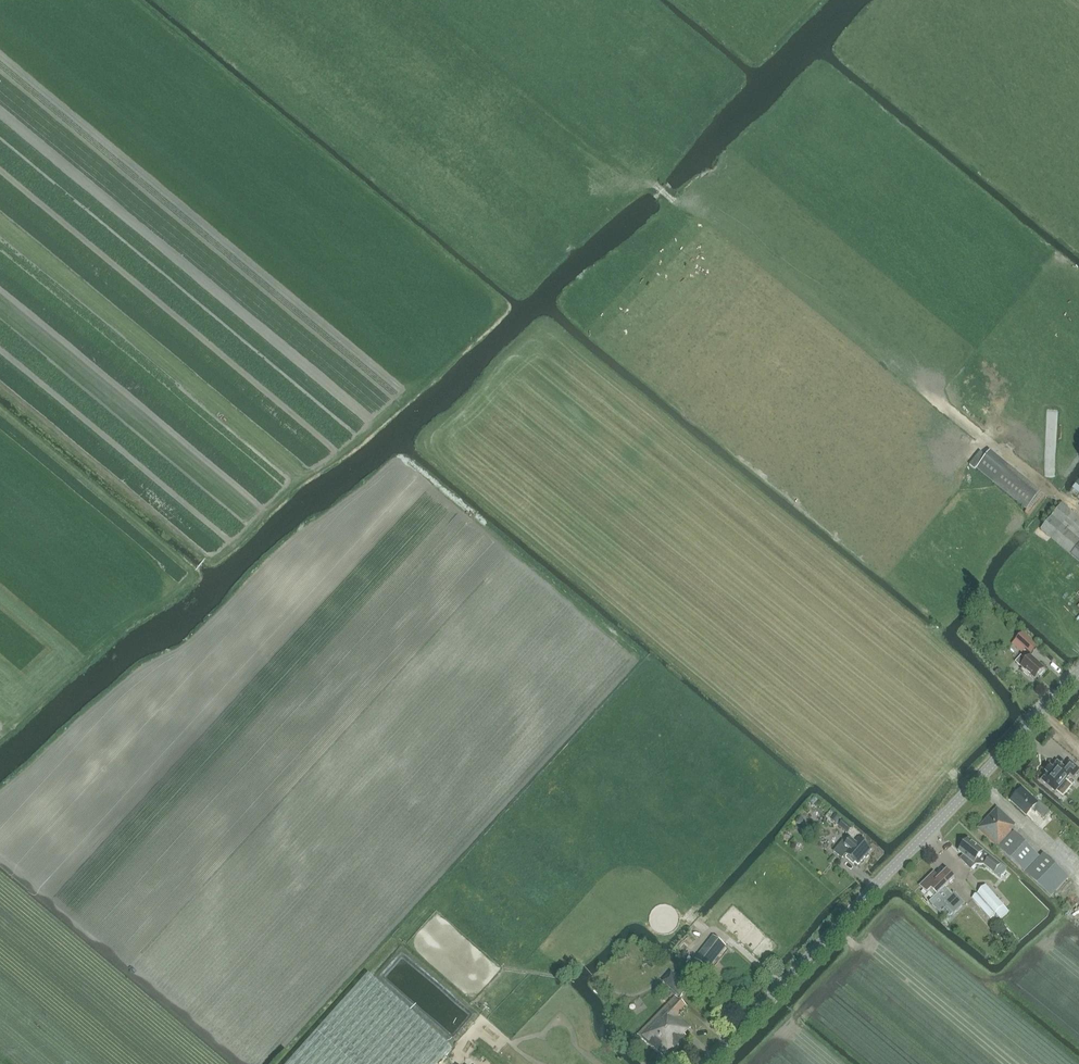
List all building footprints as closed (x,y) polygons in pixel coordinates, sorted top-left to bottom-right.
[(1040,494),(990,452),(975,470),(1026,511),(1040,494)] [(1072,512),(1072,513),(1062,504),(1041,529),(1051,537),(1051,538),(1071,555),(1072,554),(1078,561),(1078,518),(1072,512)] [(1037,647),(1022,633),(1016,640),(1031,654),(1037,647)] [(1021,657),(1016,662),(1023,668),(1021,670),(1028,676),(1029,674),(1034,679),(1044,668),(1030,656),(1026,661),(1021,657)] [(1042,780),(1055,792),(1070,774),(1074,777),(1078,770),(1078,769),(1070,761),(1064,768),(1058,762),(1052,769),(1050,767),(1046,773),(1048,774),(1042,780)] [(1050,812),(1036,799),(1035,800),(1022,788),(1010,801),(1026,815),(1032,809),(1036,813),(1037,812),(1044,818),(1050,812)] [(977,828),(1050,897),(1068,878),(1043,854),(1039,858),(1039,857),(1019,838),(1018,839),(1010,832),(1016,826),(997,808),(977,828)] [(843,820),(836,814),(831,820),(836,824),(837,823),(839,825),(838,826),(847,834),(853,828),(843,820)] [(843,840),(834,851),(842,858),(846,853),(858,864),(871,849),(859,838),(854,843),(851,839),(847,844),(843,840)] [(968,839),(959,851),(964,856),(961,859),(971,869),(976,864),(984,864),(999,877),(1006,869),(990,857),(985,852),(968,839)] [(919,886),(927,894),(932,890),(936,895),(930,902),(939,912),(947,904),(953,910),(963,900),(956,893),(954,896),(945,887),(955,878),(947,870),(939,877),(934,872),(919,886)] [(995,913),(996,912),(1001,918),(1009,912),(986,885),(977,894),(994,913),(995,913)] [(990,917),(994,913),(977,894),(972,898),(990,917)] [(713,936),(695,959),(708,969),(726,946),(713,936)] [(637,1035),(666,1059),(686,1037),(684,1035),(690,1029),(678,1017),(687,1007),(679,999),(688,988),(671,973),(663,981),(677,995),(637,1035)] [(368,974),(287,1063),(437,1063),(451,1048),(368,974)]
